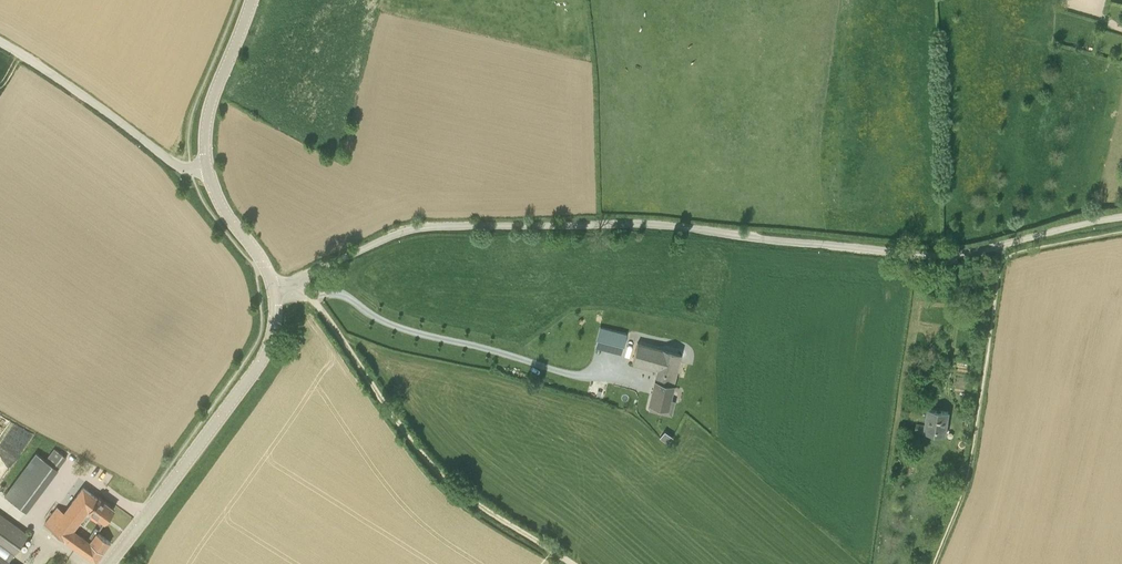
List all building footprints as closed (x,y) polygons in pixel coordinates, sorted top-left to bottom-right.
[(627,334),(600,328),(596,345),(623,352),(627,334)] [(681,353),(640,342),(634,363),(657,370),(654,380),(649,402),(655,404),(654,410),(672,414),(675,401),(670,400),(681,353)] [(928,408),(926,419),(924,432),(946,435),(948,423),(949,412),(928,408)] [(45,459),(36,452),(4,495),(27,512),(67,458),(54,448),(45,459)] [(84,485),(71,502),(86,513),(88,511),(92,513),(104,522),(108,517),(114,508),(84,485)] [(56,507),(44,525),(80,550),(96,561),(109,541),(96,532),(90,540),(87,538),(75,530),(80,522),(83,525),(92,513),(88,511),(86,513),(71,502),(63,511),(56,507)] [(9,561),(28,533),(0,513),(0,563),(13,563),(9,561)]
